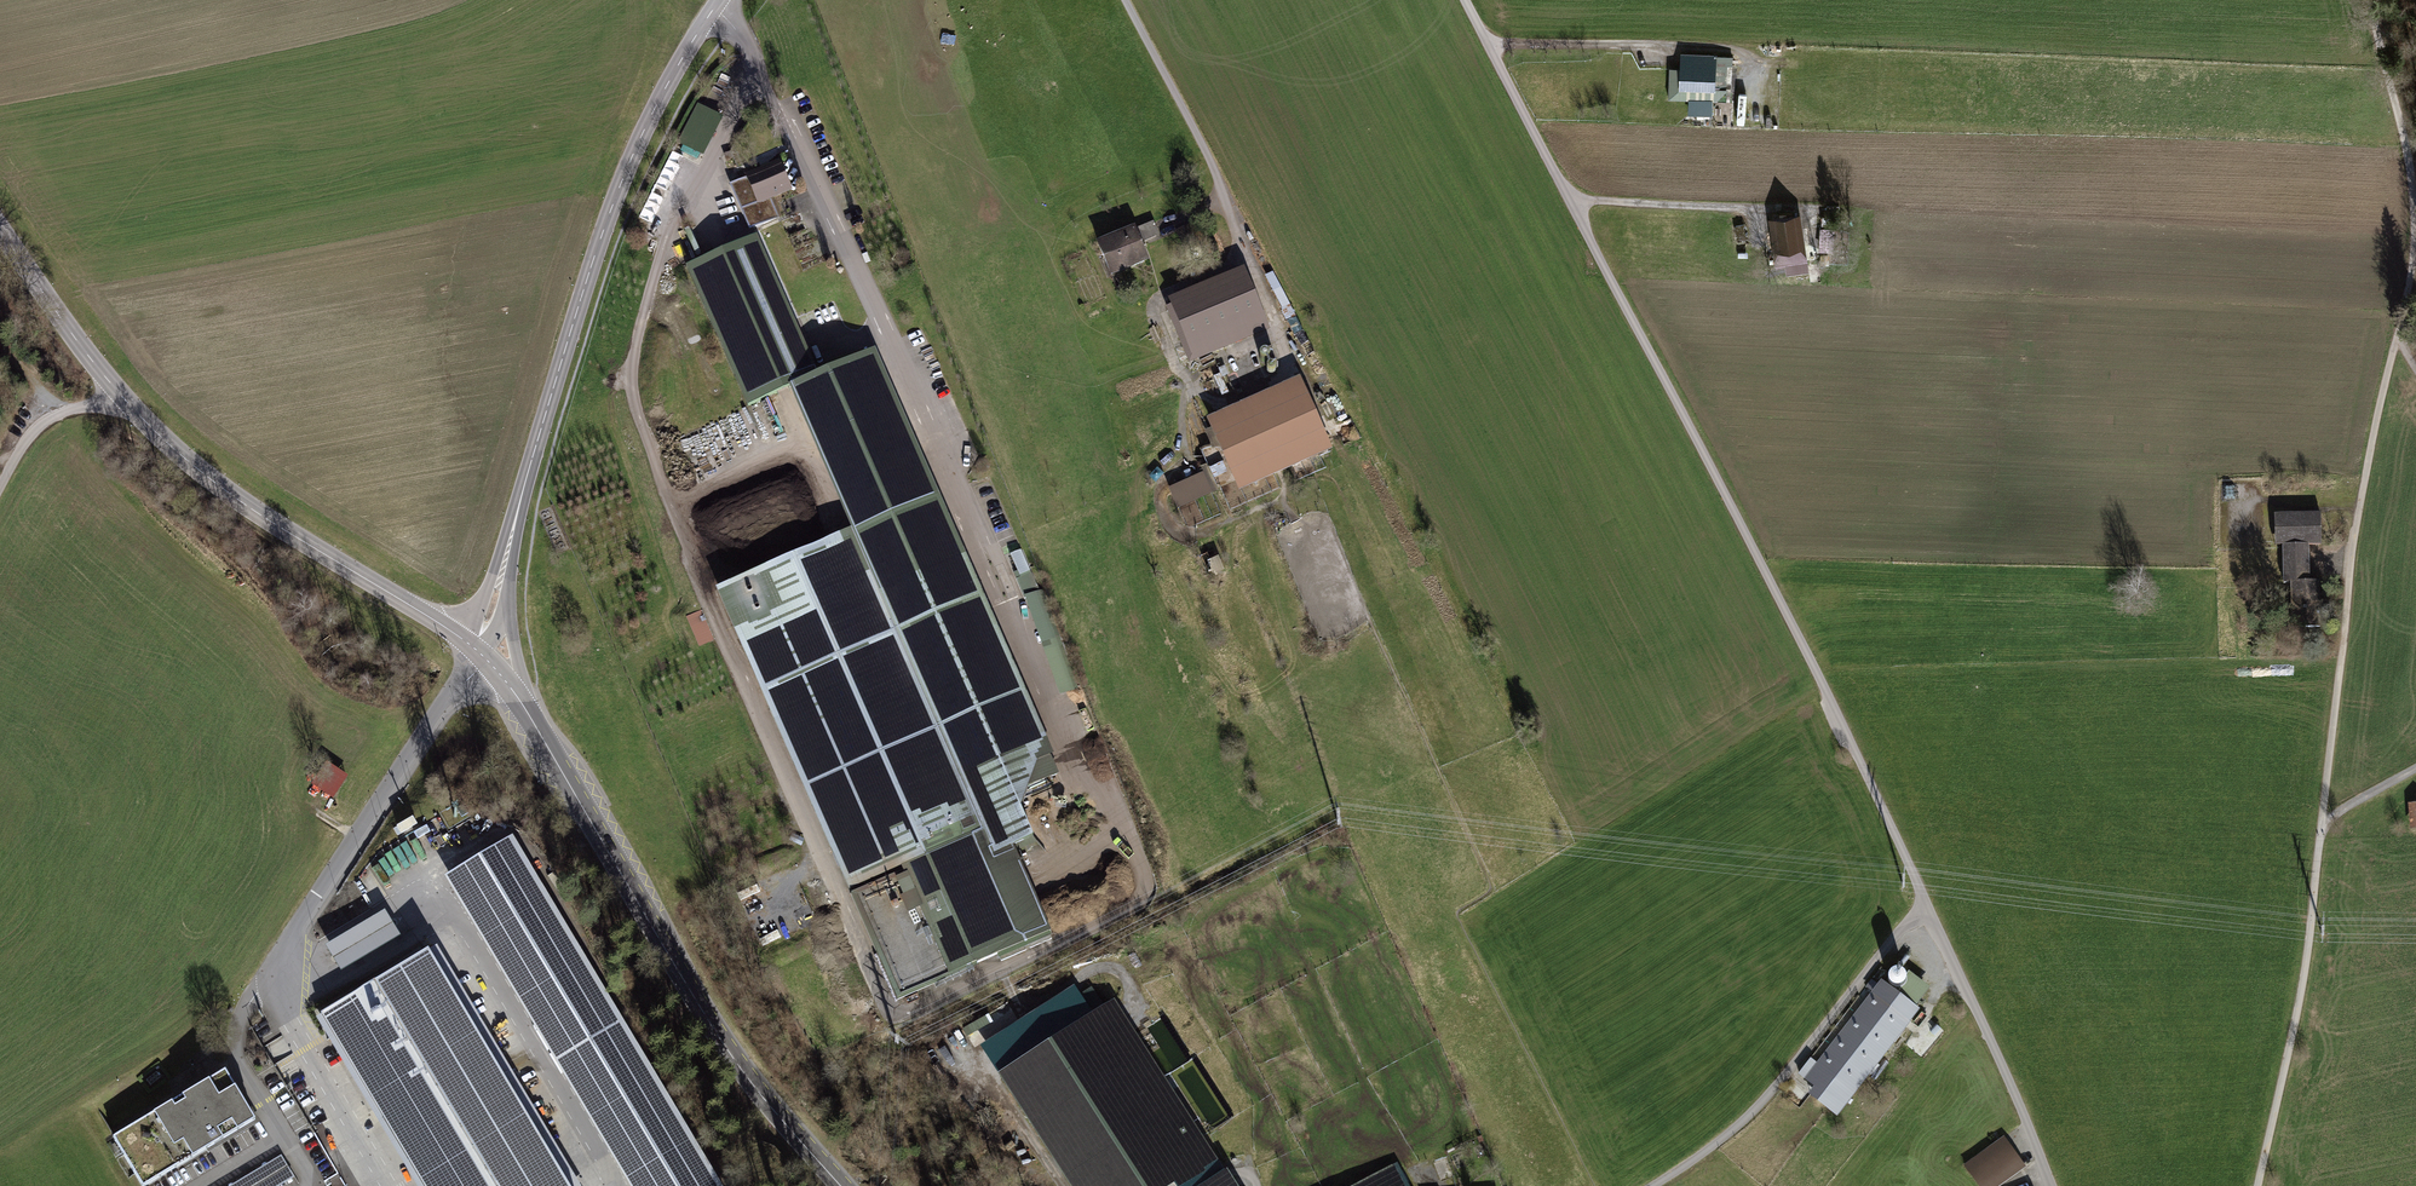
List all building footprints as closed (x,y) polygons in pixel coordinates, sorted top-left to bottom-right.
[(1726,55),(1682,54),(1680,99),(1725,100),(1726,55)] [(780,161),(744,176),(757,207),(793,191),(780,161)] [(1799,215),(1770,219),(1777,274),(1806,271),(1799,215)] [(756,233),(684,264),(743,404),(816,373),(756,233)] [(1145,233),(1110,246),(1119,269),(1154,256),(1145,233)] [(1255,280),(1183,303),(1203,364),(1275,340),(1255,280)] [(860,529),(715,593),(899,1002),(1052,934),(1019,859),(1047,846),(1036,820),(1057,755),(876,350),(794,387),(860,529)] [(1307,384),(1212,422),(1241,493),(1336,455),(1307,384)] [(1178,511),(1216,493),(1206,471),(1168,489),(1178,511)] [(2325,515),(2280,516),(2280,547),(2287,547),(2289,585),(2295,584),(2296,609),(2326,609),(2325,582),(2314,583),(2313,547),(2326,547),(2325,515)] [(1011,553),(1057,696),(1076,690),(1030,547),(1011,553)] [(1211,575),(1223,571),(1216,550),(1204,554),(1211,575)] [(726,586),(763,571),(759,563),(723,578),(726,586)] [(341,766),(329,789),(352,801),(364,779),(341,766)] [(445,879),(628,1185),(719,1185),(513,839),(445,879)] [(386,909),(325,945),(341,970),(401,935),(386,909)] [(316,1020),(416,1185),(565,1185),(427,954),(316,1020)] [(1886,978),(1806,1081),(1844,1110),(1924,1007),(1886,978)] [(1088,1018),(1105,1007),(1093,987),(1075,997),(1088,1018)] [(998,1078),(1068,1185),(1174,1185),(1217,1157),(1115,1001),(998,1078)] [(113,1141),(143,1185),(156,1185),(257,1124),(249,1111),(227,1073),(113,1141)] [(1967,1166),(1980,1185),(1999,1185),(2029,1165),(2010,1137),(1967,1166)] [(1391,1166),(1356,1185),(1404,1185),(1391,1166)] [(1207,1185),(1236,1185),(1227,1173),(1207,1185)]
